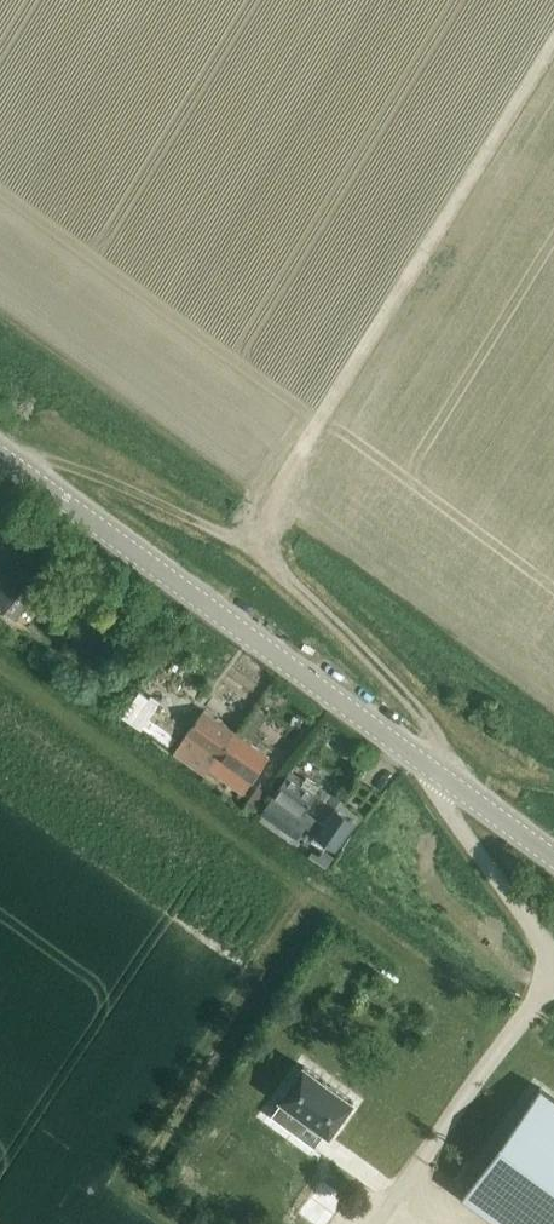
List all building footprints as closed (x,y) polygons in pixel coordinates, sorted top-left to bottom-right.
[(2,609),(25,577),(0,559),(0,608),(2,609)] [(163,679),(150,696),(188,724),(201,707),(163,679)] [(210,768),(235,731),(203,709),(174,751),(205,773),(209,767),(210,768)] [(243,791),(254,775),(268,755),(235,731),(210,768),(243,791)] [(312,752),(304,770),(330,782),(338,765),(312,752)] [(304,823),(318,832),(324,823),(304,809),(317,791),(288,771),(274,790),(260,811),(295,835),(304,823)] [(260,779),(249,796),(259,803),(271,787),(260,779)] [(349,780),(340,810),(357,816),(367,786),(349,780)] [(245,801),(241,807),(252,814),(255,808),(258,804),(248,797),(245,801)] [(333,848),(339,840),(353,820),(335,808),(324,823),(318,832),(315,836),(333,848)] [(282,1101),(273,1114),(293,1129),(303,1115),(324,1130),(328,1133),(352,1100),(303,1065),(280,1097),(283,1100),(282,1101)] [(463,1189),(512,1223),(553,1223),(553,1103),(536,1090),(539,1086),(538,1085),(463,1189)]
